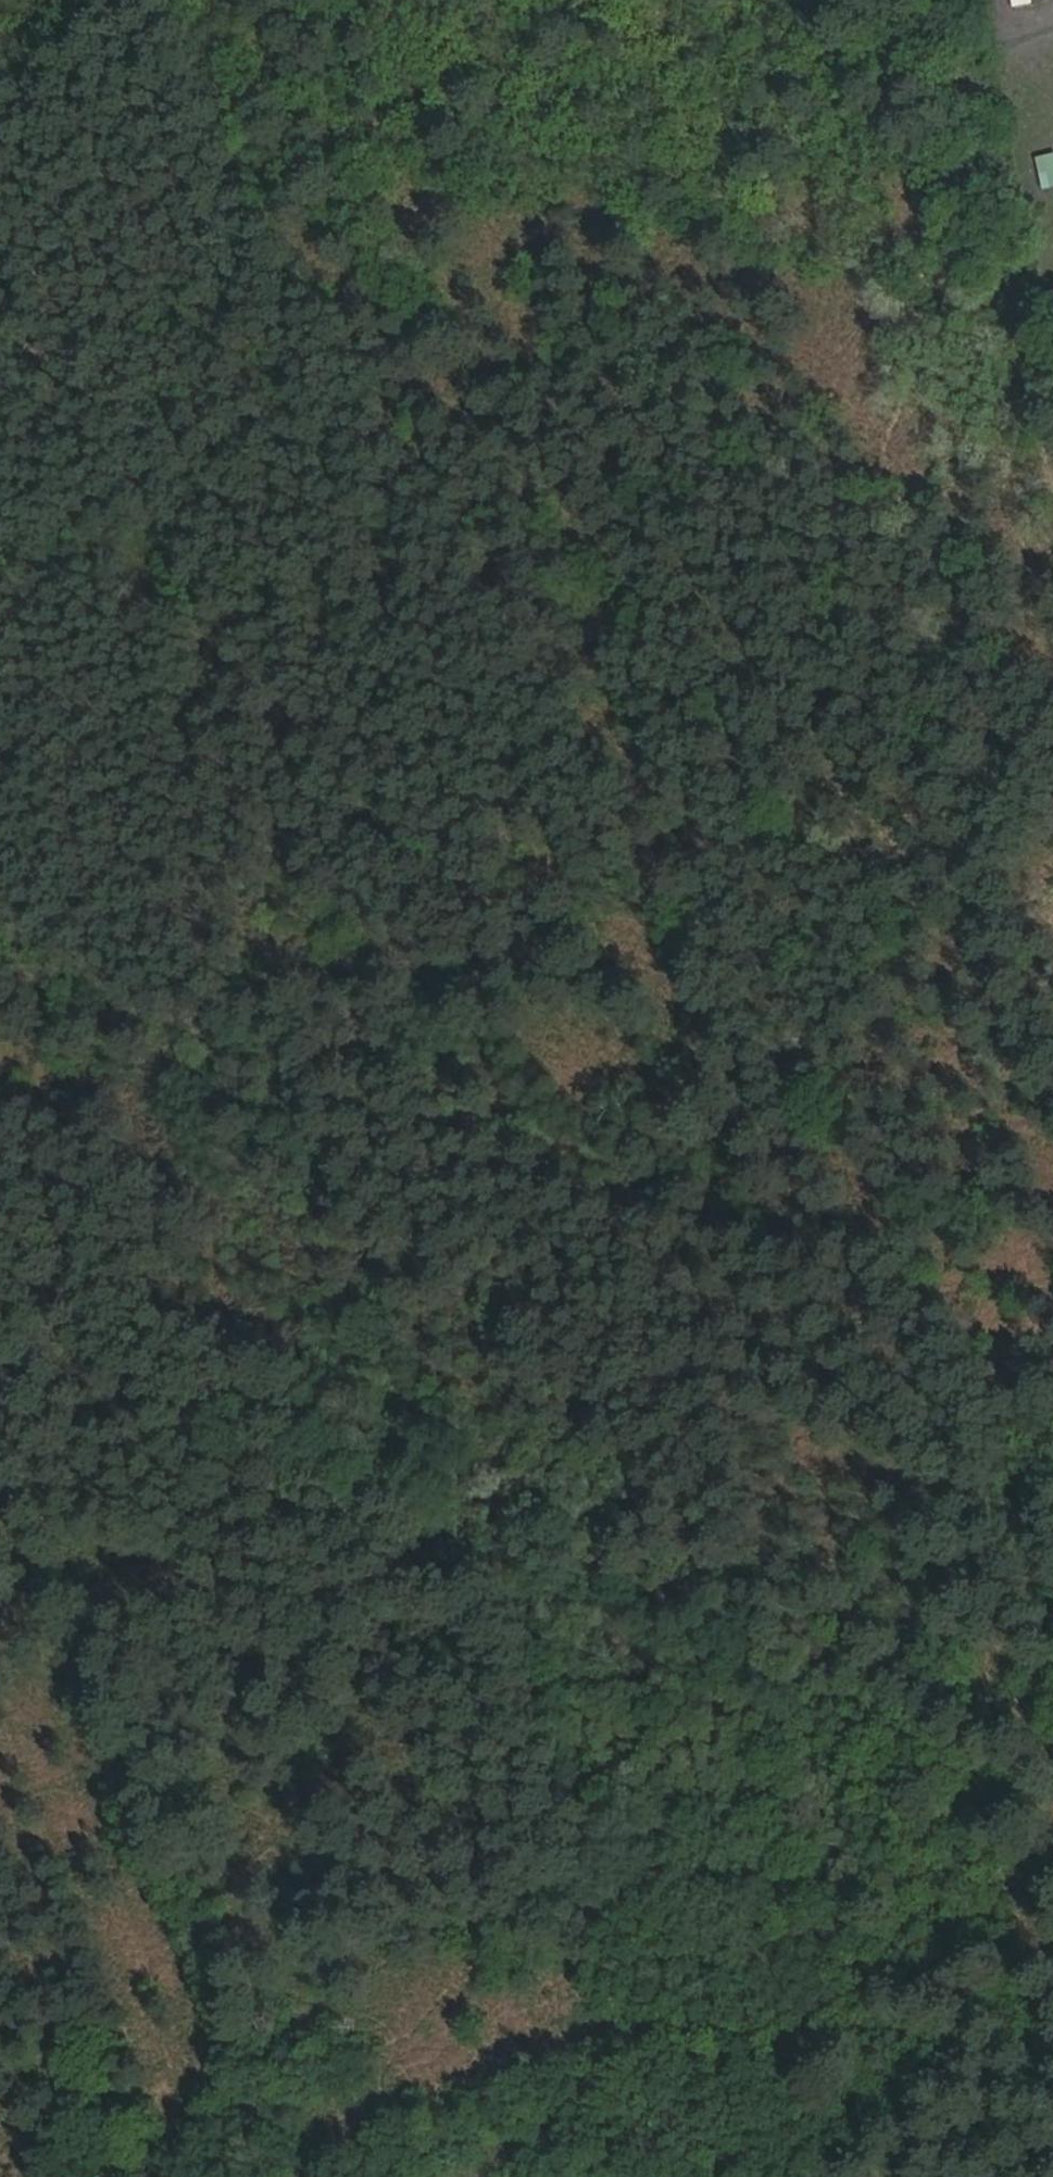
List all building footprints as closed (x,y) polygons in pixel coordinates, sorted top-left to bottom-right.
[(1044,156),(1052,188),(1052,154),(1044,156)]
